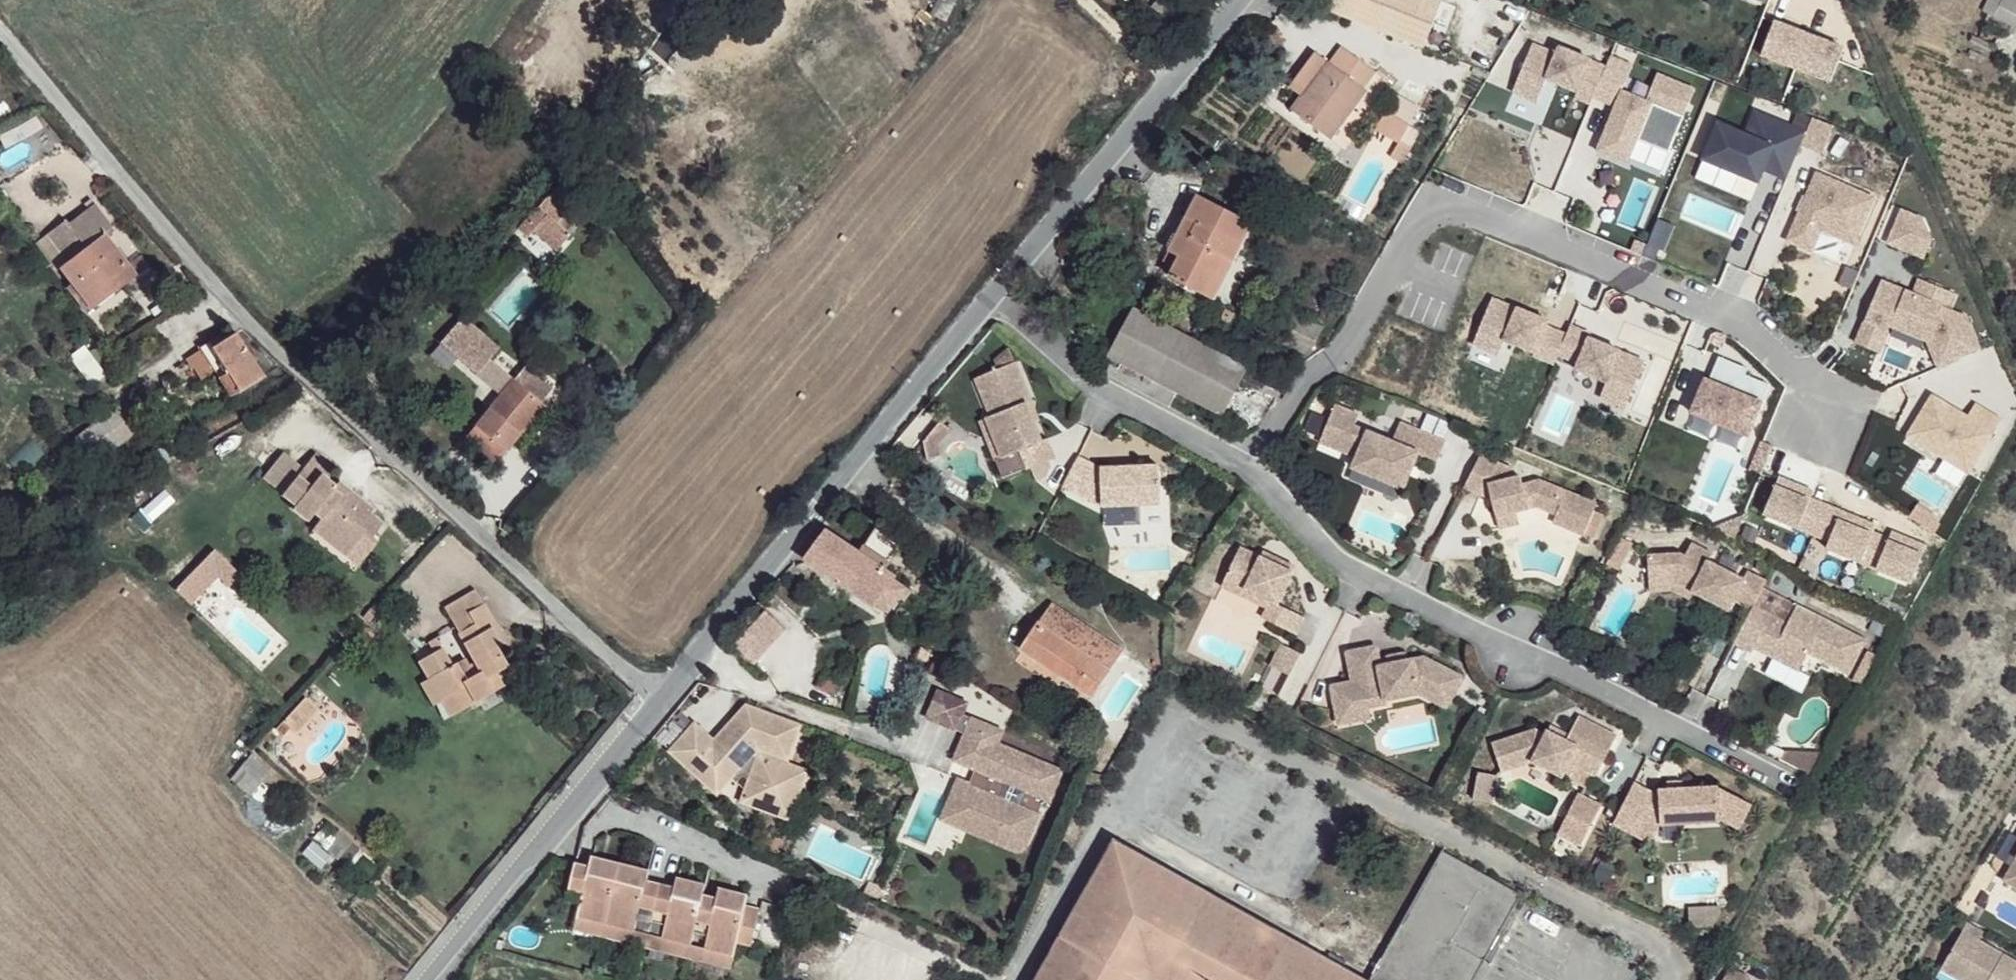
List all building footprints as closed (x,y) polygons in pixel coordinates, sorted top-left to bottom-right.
[(1330,11),(1423,48),(1443,1),(1441,0),(1334,0),(1330,11)] [(2015,31),(2015,0),(1988,0),(1983,11),(1994,16),(1991,21),(2015,31)] [(1783,62),(1796,28),(1762,15),(1749,49),(1783,62)] [(1783,62),(1818,75),(1831,41),(1796,28),(1783,62)] [(1532,43),(1513,92),(1537,101),(1546,78),(1577,90),(1574,96),(1590,103),(1593,95),(1605,65),(1559,46),(1556,53),(1532,43)] [(1331,64),(1314,52),(1289,89),(1299,97),(1291,110),(1333,139),(1368,91),(1365,86),(1374,70),(1343,49),(1331,64)] [(1605,65),(1593,95),(1615,104),(1596,149),(1627,161),(1636,138),(1668,150),(1694,87),(1657,72),(1646,99),(1621,89),(1631,63),(1610,54),(1605,65)] [(1745,131),(1718,120),(1703,156),(1758,179),(1763,165),(1787,175),(1800,143),(1805,129),(1754,108),(1745,131)] [(1376,127),(1400,141),(1410,123),(1386,110),(1376,127)] [(1805,129),(1800,143),(1823,152),(1833,124),(1811,115),(1805,129)] [(1391,155),(1402,161),(1421,130),(1410,123),(1400,141),(1391,155)] [(1812,177),(1784,246),(1809,256),(1818,234),(1852,248),(1871,201),(1812,177)] [(544,193),(512,231),(550,263),(582,225),(544,193)] [(1198,195),(1170,254),(1181,258),(1177,268),(1172,278),(1212,299),(1252,224),(1198,195)] [(70,226),(87,248),(105,235),(113,229),(96,206),(70,226)] [(1901,208),(1888,241),(1924,256),(1931,238),(1921,217),(1901,208)] [(66,222),(48,236),(68,263),(87,248),(70,226),(66,222)] [(88,313),(122,287),(136,276),(105,235),(68,263),(61,269),(74,286),(70,290),(88,313)] [(1642,255),(1646,245),(1635,241),(1631,250),(1642,255)] [(1181,258),(1170,254),(1166,262),(1177,268),(1181,258)] [(1912,290),(1880,277),(1863,317),(1886,327),(1888,322),(1926,338),(1938,365),(1980,347),(1964,312),(1948,305),(1955,290),(1918,275),(1912,290)] [(1492,297),(1473,343),(1498,353),(1505,338),(1535,351),(1534,354),(1555,362),(1559,353),(1567,333),(1546,324),(1548,320),(1492,297)] [(1136,309),(1129,321),(1213,351),(1136,309)] [(1886,327),(1863,317),(1854,338),(1878,348),(1886,327)] [(462,320),(441,344),(476,376),(498,351),(462,320)] [(1213,351),(1129,321),(1110,355),(1177,391),(1222,416),(1247,371),(1213,351)] [(1571,323),(1559,353),(1579,361),(1577,368),(1607,380),(1601,395),(1626,405),(1645,359),(1589,337),(1591,332),(1571,323)] [(239,392),(264,376),(235,332),(233,334),(230,329),(200,347),(204,355),(212,349),(239,392)] [(212,349),(204,355),(231,396),(239,392),(212,349)] [(1707,373),(1694,407),(1751,430),(1772,378),(1748,369),(1750,363),(1721,351),(1712,375),(1707,373)] [(1003,366),(1006,376),(1023,369),(1018,354),(1003,366)] [(1177,391),(1110,355),(1102,370),(1169,407),(1177,391)] [(525,430),(545,406),(542,403),(552,390),(528,368),(516,382),(514,381),(465,439),(495,465),(525,430)] [(1006,376),(983,384),(998,424),(992,426),(1006,465),(1024,458),(1031,476),(1061,465),(1054,446),(1048,448),(1034,410),(1038,409),(1024,369),(1023,369),(1006,376)] [(1971,465),(2000,418),(1973,402),(1966,415),(1931,394),(1910,428),(1971,465)] [(115,402),(74,432),(93,459),(134,429),(115,402)] [(550,410),(545,406),(525,430),(531,434),(550,410)] [(1353,419),(1331,409),(1314,446),(1351,462),(1347,472),(1397,494),(1413,458),(1432,467),(1440,447),(1395,427),(1392,435),(1387,447),(1348,430),(1353,419)] [(944,448),(956,434),(947,425),(928,446),(933,463),(946,460),(944,448)] [(992,426),(987,428),(1001,467),(1006,465),(992,426)] [(1751,467),(1761,472),(1773,442),(1763,438),(1751,467)] [(1100,464),(1077,452),(1062,481),(1100,501),(1159,502),(1159,466),(1100,464)] [(1509,473),(1475,461),(1459,493),(1485,507),(1494,523),(1513,517),(1525,513),(1533,510),(1554,517),(1551,525),(1582,536),(1593,504),(1536,483),(1517,489),(1514,481),(1509,483),(1509,473)] [(345,502),(333,495),(331,497),(317,486),(325,476),(308,462),(279,501),(292,511),(287,516),(304,529),(311,520),(317,525),(314,529),(332,542),(327,547),(345,561),(364,537),(370,542),(381,528),(369,518),(372,514),(350,496),(345,502)] [(1811,495),(1814,488),(1780,474),(1765,511),(1815,532),(1827,502),(1811,495)] [(338,488),(333,495),(345,502),(350,496),(338,488)] [(1877,522),(1827,502),(1815,532),(1831,538),(1828,545),(1862,559),(1874,529),(1877,522)] [(1935,518),(1937,513),(1921,502),(1912,515),(1929,526),(1935,518)] [(1513,517),(1494,523),(1498,535),(1517,528),(1513,517)] [(1929,526),(1938,531),(1943,523),(1935,518),(1929,526)] [(1890,535),(1874,529),(1862,559),(1912,579),(1927,542),(1893,528),(1890,535)] [(332,542),(314,529),(307,540),(353,575),(376,546),(370,542),(364,537),(345,561),(327,547),(332,542)] [(899,598),(906,589),(894,580),(896,577),(884,570),(898,550),(874,534),(860,553),(826,530),(806,559),(874,607),(876,604),(888,613),(899,598)] [(192,601),(217,576),(226,585),(242,570),(215,543),(174,584),(192,601)] [(1679,554),(1648,556),(1650,585),(1674,579),(1693,589),(1697,580),(1713,588),(1711,591),(1732,602),(1734,597),(1742,580),(1707,562),(1711,554),(1690,543),(1684,556),(1679,554)] [(1257,555),(1238,547),(1220,586),(1241,595),(1244,589),(1273,603),(1291,565),(1262,551),(1260,556),(1257,555)] [(1746,571),(1742,580),(1734,597),(1752,606),(1765,581),(1746,571)] [(1674,579),(1650,585),(1650,592),(1672,587),(1689,596),(1693,589),(1674,579)] [(1697,580),(1693,589),(1708,597),(1729,607),(1732,602),(1711,591),(1713,588),(1697,580)] [(911,592),(906,589),(899,598),(904,602),(911,592)] [(1244,589),(1241,595),(1265,607),(1260,617),(1265,619),(1273,603),(1244,589)] [(469,615),(485,606),(478,592),(445,610),(458,635),(475,626),(469,615)] [(1302,617),(1273,603),(1265,619),(1294,633),(1302,617)] [(1054,605),(1023,649),(1094,698),(1125,652),(1054,605)] [(508,645),(485,606),(469,615),(475,626),(458,635),(475,666),(462,674),(457,664),(451,667),(441,651),(419,663),(429,682),(440,704),(452,699),(460,714),(461,714),(503,691),(496,677),(509,670),(498,650),(508,645)] [(1786,624),(1752,606),(1733,642),(1751,651),(1753,647),(1756,640),(1784,655),(1781,663),(1797,671),(1806,654),(1846,674),(1863,641),(1795,606),(1786,624)] [(757,667),(784,636),(764,617),(737,649),(757,667)] [(1281,640),(1271,661),(1290,670),(1300,649),(1281,640)] [(1756,640),(1753,647),(1781,663),(1784,655),(1756,640)] [(1369,647),(1340,650),(1343,680),(1321,682),(1323,702),(1352,699),(1353,706),(1374,704),(1374,700),(1419,691),(1432,698),(1436,691),(1449,698),(1461,675),(1423,656),(1405,660),(1390,663),(1370,667),(1369,647)] [(1403,653),(1388,656),(1390,663),(1405,660),(1403,653)] [(440,704),(429,682),(419,688),(431,709),(440,704)] [(968,702),(939,688),(926,715),(955,729),(964,715),(968,702)] [(310,689),(289,713),(305,726),(326,703),(310,689)] [(1436,691),(1432,698),(1446,705),(1449,698),(1436,691)] [(452,699),(440,704),(450,719),(460,714),(452,699)] [(1352,699),(1323,702),(1324,719),(1354,716),(1353,706),(1352,699)] [(700,724),(675,750),(716,786),(719,784),(723,787),(735,774),(741,780),(750,770),(757,776),(748,800),(781,814),(792,783),(798,785),(803,769),(789,764),(798,740),(777,732),(779,725),(763,720),(766,711),(752,707),(736,723),(739,727),(733,736),(742,743),(732,754),(718,742),(700,724)] [(803,726),(766,711),(763,720),(779,725),(777,732),(798,740),(803,726)] [(1561,772),(1584,784),(1590,771),(1594,773),(1615,733),(1579,714),(1566,739),(1547,729),(1545,732),(1534,726),(1531,757),(1560,773),(1561,772)] [(1003,729),(964,715),(955,729),(964,733),(951,759),(961,764),(974,770),(982,774),(976,788),(967,784),(960,797),(953,794),(944,812),(939,809),(935,817),(1006,853),(1008,854),(1010,854),(1012,854),(1015,853),(1017,851),(1018,849),(1034,817),(1032,816),(1042,796),(1049,799),(1057,780),(1044,774),(1049,763),(1004,746),(996,743),(1003,729)] [(736,723),(718,742),(732,754),(742,743),(733,736),(739,727),(736,723)] [(1550,724),(1547,729),(1566,739),(1569,733),(1550,724)] [(1534,726),(1491,740),(1499,767),(1531,757),(1534,726)] [(1010,732),(1003,729),(996,743),(1004,746),(1010,732)] [(1787,746),(1783,755),(1809,768),(1819,749),(1787,746)] [(251,750),(230,774),(248,791),(270,767),(251,750)] [(1062,769),(1049,763),(1044,774),(1057,780),(1062,769)] [(1502,774),(1476,768),(1472,787),(1499,793),(1502,774)] [(811,772),(803,769),(798,785),(792,783),(781,814),(793,818),(811,772)] [(982,774),(974,770),(967,784),(976,788),(982,774)] [(967,784),(954,777),(939,809),(944,812),(953,794),(960,797),(967,784)] [(1669,780),(1670,789),(1684,788),(1684,779),(1669,780)] [(1659,794),(1634,781),(1613,823),(1651,842),(1658,821),(1718,819),(1720,816),(1740,827),(1752,803),(1718,785),(1684,788),(1670,789),(1661,789),(1659,794)] [(1598,803),(1576,791),(1556,830),(1579,842),(1598,803)] [(1481,872),(1443,851),(1371,979),(1445,979),(1462,948),(1487,963),(1523,896),(1492,878),(1487,886),(1476,881),(1481,872)] [(604,923),(617,864),(588,857),(586,865),(570,861),(562,897),(578,901),(574,916),(604,923)] [(645,870),(617,864),(604,923),(633,929),(636,917),(649,920),(658,883),(643,879),(645,870)] [(1209,895),(1190,927),(1183,923),(1175,919),(1176,916),(1175,914),(1175,911),(1174,908),(1173,905),(1172,902),(1171,898),(1169,895),(1166,890),(1162,888),(1160,886),(1155,882),(1158,875),(1149,870),(1134,868),(1124,867),(1116,870),(1111,873),(1102,880),(1095,887),(1089,895),(1085,910),(1087,934),(1097,949),(1094,955),(1062,936),(1036,979),(1361,979),(1209,895)] [(1492,878),(1481,872),(1476,881),(1487,886),(1492,878)] [(1168,881),(1158,875),(1155,882),(1160,886),(1162,888),(1166,890),(1169,895),(1171,898),(1172,902),(1173,905),(1174,908),(1175,911),(1175,914),(1176,916),(1175,919),(1183,923),(1184,918),(1181,901),(1175,890),(1168,881)] [(673,886),(658,883),(649,920),(664,923),(661,936),(691,943),(694,930),(702,894),(704,884),(675,878),(673,886)] [(716,897),(702,894),(694,930),(705,933),(702,945),(732,952),(735,940),(749,943),(758,906),(742,903),(744,895),(717,888),(716,897)] [(604,923),(574,916),(571,928),(601,935),(604,923)] [(633,929),(604,923),(601,935),(643,944),(645,932),(633,929)] [(1966,979),(2015,979),(2015,956),(1970,930),(1946,969),(1966,979)] [(646,932),(645,932),(643,944),(688,954),(691,943),(661,936),(646,932)] [(702,945),(691,943),(688,954),(729,964),(732,952),(702,945)] [(1487,963),(1462,948),(1445,979),(1477,979),(1487,963)]
